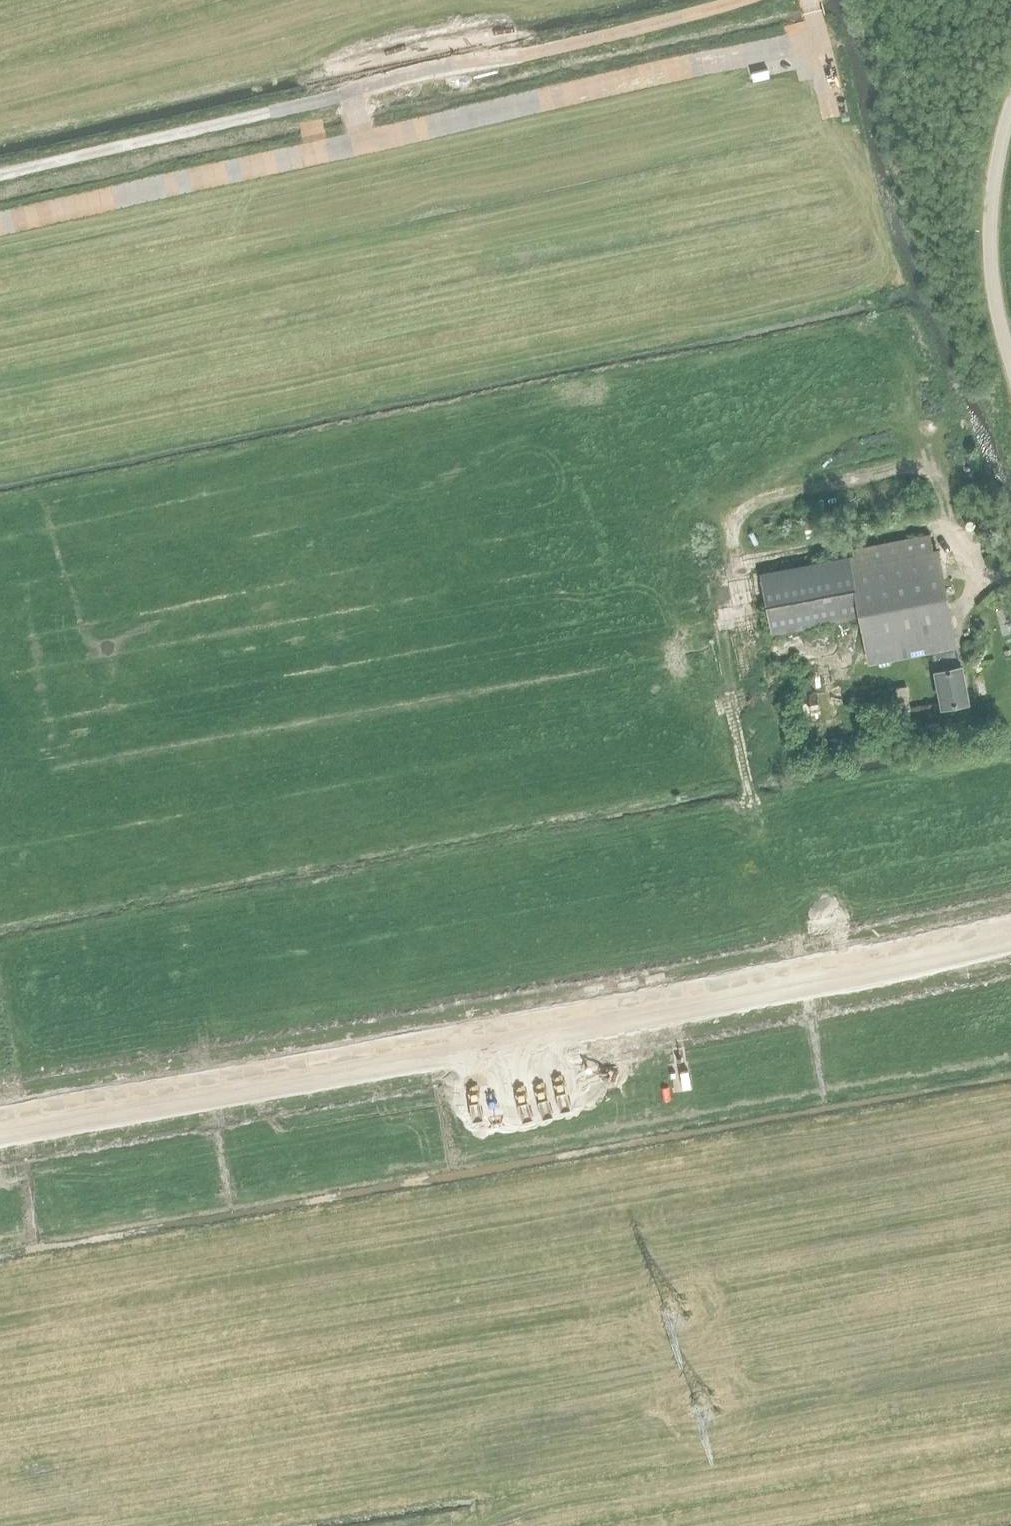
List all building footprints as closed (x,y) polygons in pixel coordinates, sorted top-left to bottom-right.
[(923,649),(927,670),(938,668),(944,703),(971,698),(964,662),(959,663),(955,642),(957,642),(940,550),(936,550),(932,532),(855,547),(856,553),(763,570),(774,631),(858,616),(865,618),(872,658),(923,649)] [(907,686),(896,688),(898,701),(909,699),(907,686)]
